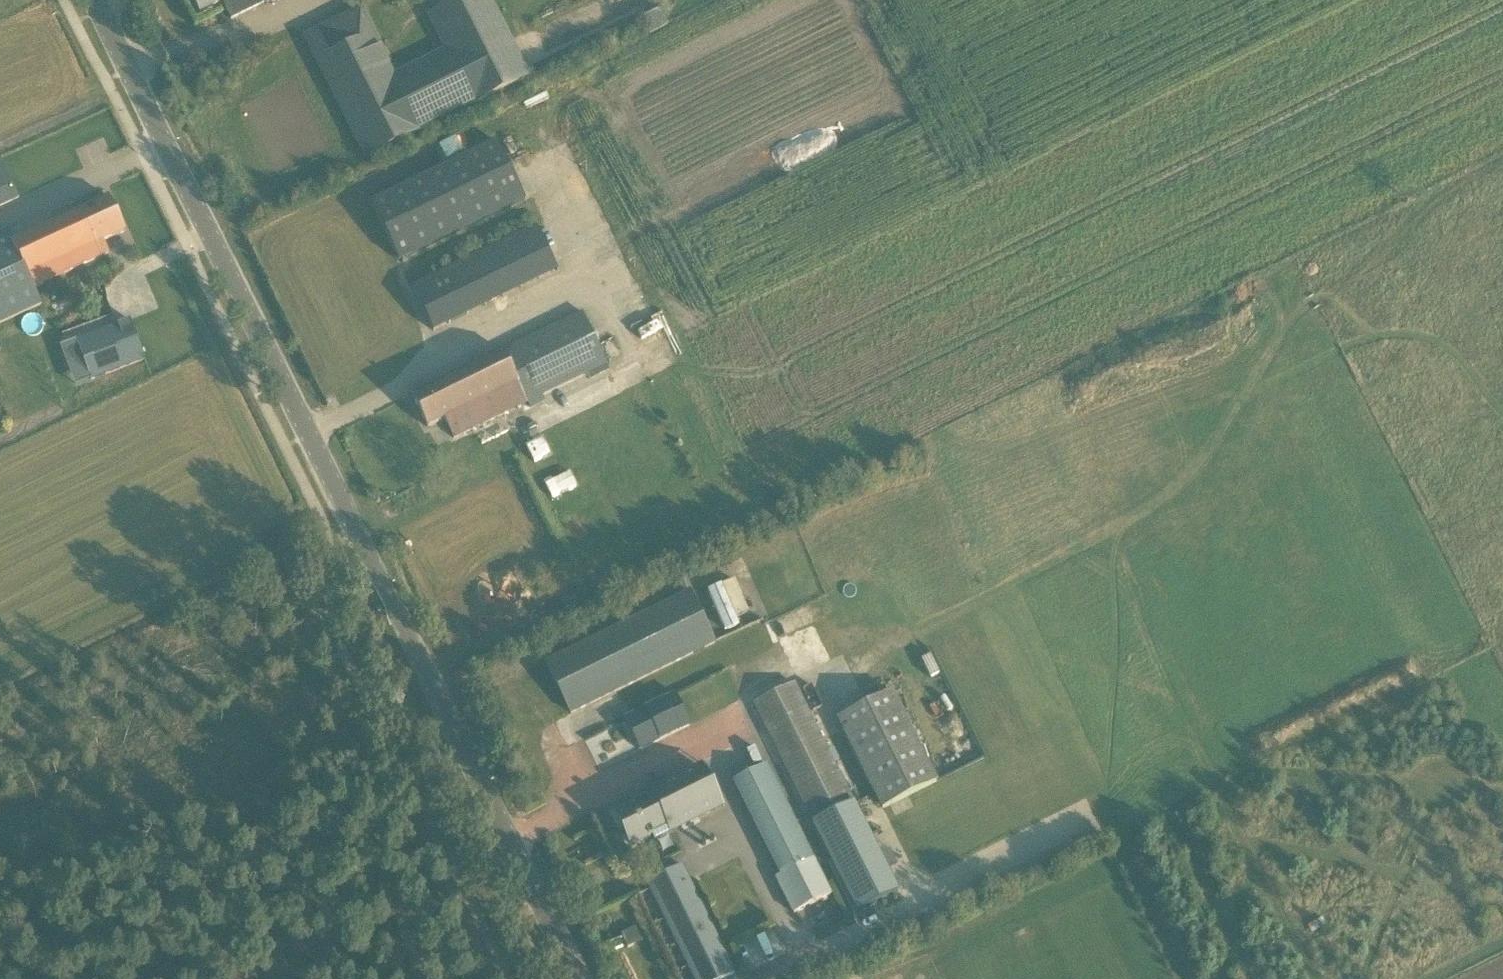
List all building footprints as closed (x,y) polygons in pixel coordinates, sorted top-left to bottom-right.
[(199,14),(223,2),(225,6),(224,6),(230,20),(271,0),(192,0),(199,14)] [(527,78),(488,0),(464,0),(431,17),(453,61),(397,89),(370,36),(318,62),(366,158),(527,78)] [(525,200),(497,143),(371,204),(399,262),(525,200)] [(3,164),(3,165),(1,161),(0,161),(0,207),(19,198),(3,164)] [(125,232),(110,198),(80,212),(12,242),(7,231),(0,234),(0,324),(42,305),(34,288),(109,253),(103,242),(125,232)] [(468,315),(447,272),(412,289),(433,332),(468,315)] [(411,396),(427,428),(444,420),(454,439),(607,365),(582,313),(411,396)] [(631,327),(641,347),(658,339),(657,338),(668,332),(659,313),(631,327)] [(76,341),(90,381),(145,360),(130,320),(76,341)] [(527,450),(531,462),(548,457),(544,445),(527,450)] [(560,477),(544,485),(552,500),(567,493),(560,477)] [(724,630),(738,624),(733,612),(744,608),(732,578),(707,589),(724,630)] [(545,663),(571,714),(715,643),(689,591),(545,663)] [(794,684),(754,704),(813,822),(853,801),(794,684)] [(937,781),(892,692),(836,720),(881,809),(937,781)] [(636,751),(689,727),(673,693),(621,717),(636,751)] [(599,769),(629,756),(623,740),(629,738),(622,723),(586,738),(599,769)] [(809,852),(765,766),(734,781),(760,834),(769,830),(786,864),(809,852)] [(654,841),(720,809),(699,767),(678,777),(680,781),(617,813),(633,846),(652,837),(654,841)] [(854,805),(813,825),(857,913),(858,913),(897,893),(854,805)] [(830,896),(812,860),(775,878),(793,914),(830,896)] [(694,978),(722,978),(734,973),(682,866),(647,883),(694,978)] [(839,913),(831,917),(834,924),(842,921),(839,913)] [(627,932),(621,935),(627,949),(633,946),(627,932)]
